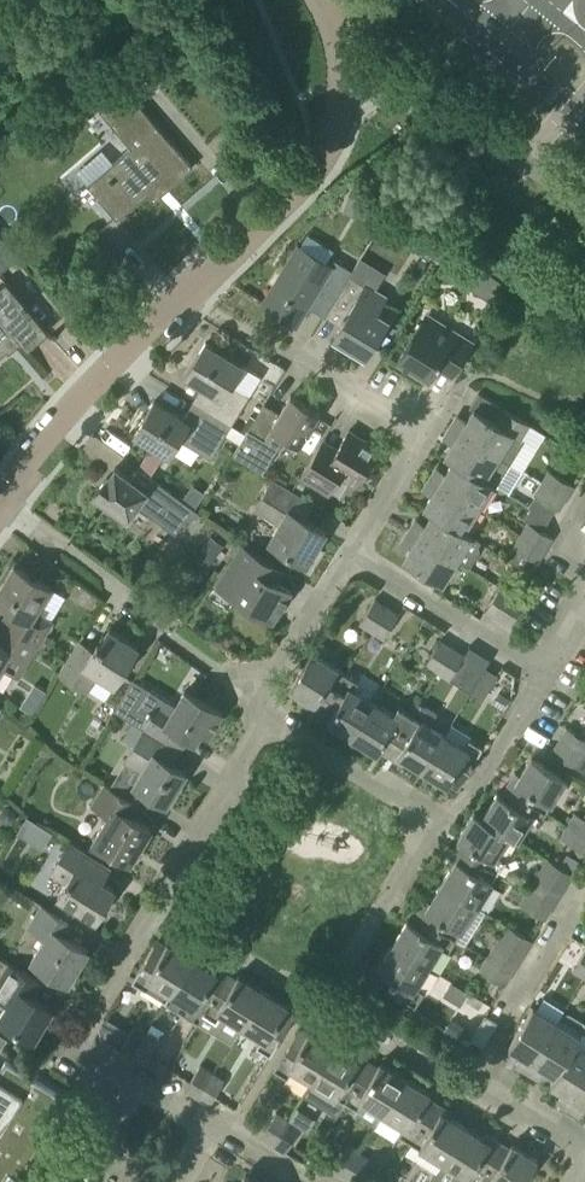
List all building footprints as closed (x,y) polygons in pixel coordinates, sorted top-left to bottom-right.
[(130,146),(103,169),(93,156),(75,171),(86,184),(117,219),(147,193),(154,200),(155,200),(146,189),(163,175),(172,185),(193,167),(125,87),(99,110),(130,146)] [(17,256),(0,236),(0,270),(17,256)] [(330,304),(347,275),(350,270),(332,259),(329,264),(296,244),(260,303),(294,324),(311,297),(328,307),(330,304)] [(347,275),(330,304),(346,314),(333,336),(364,355),(385,320),(373,312),(382,297),(347,275)] [(5,350),(3,347),(12,340),(14,343),(18,339),(26,348),(47,331),(4,281),(0,284),(0,354),(5,350)] [(427,379),(434,366),(451,377),(472,342),(425,313),(396,360),(427,379)] [(212,392),(202,408),(230,424),(259,376),(235,361),(235,360),(205,342),(185,375),(212,392)] [(524,439),(522,438),(530,424),(479,392),(470,406),(474,409),(466,422),(459,417),(460,416),(459,415),(451,427),(510,463),(524,439)] [(244,432),(239,441),(240,441),(233,454),(262,471),(284,435),(298,444),(318,412),(289,394),(279,411),(264,402),(246,429),(244,432)] [(226,433),(239,441),(244,432),(230,424),(202,408),(192,402),(182,418),(154,400),(134,433),(167,454),(177,438),(210,458),(226,433)] [(484,478),(492,483),(496,485),(510,463),(451,427),(444,438),(445,439),(447,437),(453,441),(445,456),(452,460),(452,459),(483,479),(484,478)] [(323,439),(299,476),(328,494),(339,476),(354,485),(377,448),(348,430),(336,448),(323,439)] [(452,459),(452,460),(453,461),(445,474),(438,470),(439,468),(438,467),(431,478),(477,507),(492,483),(484,478),(483,479),(452,459)] [(107,476),(94,495),(127,519),(136,506),(174,535),(184,522),(201,514),(155,479),(146,490),(115,467),(108,477),(107,476)] [(548,469),(541,481),(567,497),(574,485),(548,469)] [(326,531),(304,517),(313,503),(272,477),(253,507),(279,524),(268,540),(306,564),(326,531)] [(477,507),(431,478),(423,490),(425,491),(426,489),(433,493),(424,508),(432,513),(463,531),(477,507)] [(533,493),(559,510),(567,497),(541,481),(533,493)] [(193,484),(182,498),(195,508),(206,493),(193,484)] [(463,531),(432,513),(424,525),(417,521),(419,519),(417,519),(410,530),(457,560),(469,567),(479,552),(478,546),(480,541),(463,531)] [(528,522),(520,534),(545,549),(553,537),(528,522)] [(457,560),(410,530),(403,542),(404,543),(405,541),(412,545),(403,559),(442,584),(457,560)] [(545,549),(520,534),(506,557),(531,573),(545,549)] [(276,582),(284,569),(241,543),(215,587),(240,601),(241,606),(248,610),(253,609),(273,620),(291,591),(276,582)] [(5,625),(37,645),(37,644),(44,648),(51,636),(44,632),(51,621),(50,620),(65,596),(51,587),(14,564),(0,587),(0,601),(15,610),(5,625)] [(500,586),(485,611),(497,618),(512,593),(500,586)] [(497,618),(510,626),(525,601),(512,593),(497,618)] [(370,630),(386,605),(375,599),(360,623),(370,630)] [(386,605),(370,630),(384,638),(399,614),(386,605)] [(37,645),(5,625),(0,634),(0,666),(18,676),(37,645)] [(97,674),(114,684),(138,646),(109,628),(100,643),(98,642),(93,649),(80,641),(84,634),(83,633),(59,673),(87,690),(97,674)] [(436,670),(452,646),(440,639),(426,664),(436,670)] [(452,646),(436,670),(450,678),(465,654),(452,646)] [(319,700),(325,704),(344,672),(312,652),(290,688),(316,704),(319,700)] [(485,667),(470,691),(482,699),(498,675),(485,667)] [(350,736),(372,700),(353,688),(358,680),(344,672),(325,704),(326,704),(323,708),(332,713),(327,722),(350,736)] [(114,711),(143,728),(171,745),(181,752),(190,738),(195,741),(202,730),(209,735),(222,713),(185,690),(175,705),(151,689),(150,688),(134,678),(114,711)] [(390,744),(410,712),(398,705),(393,713),(372,700),(350,736),(377,753),(382,745),(390,750),(393,746),(390,744)] [(419,701),(412,713),(410,712),(390,744),(393,746),(400,750),(398,754),(422,769),(444,733),(430,725),(438,713),(419,701)] [(584,755),(584,754),(584,753),(584,738),(567,727),(559,740),(584,755)] [(181,752),(171,745),(143,728),(124,760),(139,771),(132,785),(166,805),(186,772),(173,764),(181,752)] [(453,777),(461,782),(483,747),(468,737),(463,745),(444,733),(422,769),(448,785),(453,777)] [(552,752),(577,767),(584,755),(559,740),(552,752)] [(584,772),(584,755),(584,754),(584,755),(577,767),(584,772)] [(510,791),(545,812),(566,778),(531,756),(515,782),(519,785),(515,792),(511,789),(510,791)] [(108,816),(93,839),(131,862),(151,829),(130,816),(137,804),(104,784),(91,805),(108,816)] [(482,817),(481,817),(480,818),(509,834),(508,835),(516,840),(529,819),(538,825),(545,812),(510,791),(506,798),(497,793),(482,817)] [(0,808),(0,819),(9,822),(17,816),(15,807),(5,804),(0,808)] [(480,818),(481,817),(474,812),(458,838),(466,843),(461,851),(464,853),(465,852),(496,872),(504,859),(496,854),(508,835),(509,834),(480,818)] [(584,836),(584,819),(575,813),(567,825),(584,836)] [(584,853),(584,836),(567,825),(560,837),(584,853)] [(114,888),(101,880),(110,866),(68,841),(49,872),(65,882),(57,897),(95,920),(114,888)] [(457,859),(441,884),(475,905),(496,872),(465,852),(464,853),(465,854),(461,861),(457,859)] [(559,895),(572,874),(546,858),(533,879),(559,895)] [(533,879),(526,891),(552,907),(559,895),(533,879)] [(424,918),(424,920),(455,938),(475,905),(441,884),(426,909),(430,911),(425,919),(424,918)] [(526,891),(519,903),(545,919),(552,907),(526,891)] [(68,922),(40,905),(28,925),(44,935),(30,959),(68,982),(88,949),(61,933),(68,922)] [(408,920),(393,944),(428,966),(439,947),(446,952),(455,938),(424,920),(424,918),(421,916),(416,925),(408,920)] [(519,961),(532,940),(506,924),(493,945),(519,961)] [(162,950),(154,945),(132,981),(165,1001),(192,958),(167,942),(162,950)] [(428,966),(393,944),(377,970),(385,975),(380,983),(414,1005),(415,1005),(423,992),(415,987),(428,966)] [(493,945),(486,957),(512,973),(519,961),(493,945)] [(573,970),(584,976),(584,974),(584,950),(573,970)] [(478,969),(504,985),(512,973),(486,957),(478,969)] [(0,1014),(0,1020),(33,1040),(52,1009),(32,997),(41,982),(7,962),(0,958),(0,998),(7,1002),(0,1014)] [(198,1021),(203,1014),(223,982),(215,977),(218,973),(192,958),(165,1001),(198,1021)] [(225,978),(223,982),(203,1014),(215,1022),(220,1013),(241,1026),(263,990),(238,975),(233,983),(225,978)] [(289,1006),(263,990),(241,1026),(260,1038),(255,1045),(270,1055),(292,1019),(283,1014),(289,1006)] [(516,1062),(526,1068),(556,1021),(533,1007),(508,1046),(523,1055),(519,1062),(517,1061),(516,1062)] [(483,1047),(498,1022),(485,1015),(470,1040),(483,1047)] [(446,1032),(461,1041),(469,1028),(454,1019),(446,1032)] [(556,1021),(526,1068),(539,1077),(540,1075),(538,1074),(542,1067),(555,1075),(556,1076),(574,1044),(576,1045),(581,1037),(556,1021)] [(131,1057),(146,1032),(134,1024),(119,1049),(131,1057)] [(290,1069),(311,1082),(334,1045),(309,1030),(304,1038),(295,1033),(274,1068),(286,1076),(290,1069)] [(146,1032),(131,1057),(143,1064),(158,1039),(146,1032)] [(569,1106),(584,1081),(584,1051),(576,1045),(574,1044),(556,1076),(555,1075),(550,1083),(564,1092),(560,1099),(558,1098),(558,1099),(569,1106)] [(336,1116),(344,1102),(364,1070),(357,1065),(359,1061),(334,1045),(311,1082),(302,1096),(336,1116)] [(15,1092),(26,1074),(5,1062),(0,1070),(0,1082),(15,1092)] [(362,1102),(382,1114),(405,1078),(380,1062),(375,1071),(367,1066),(364,1070),(344,1102),(357,1109),(362,1102)] [(213,1072),(201,1065),(185,1090),(197,1097),(213,1072)] [(213,1072),(197,1097),(209,1105),(225,1080),(213,1072)] [(12,1164),(22,1171),(67,1099),(26,1074),(15,1092),(0,1082),(0,1181),(1,1181),(12,1164)] [(397,1133),(410,1142),(432,1106),(425,1102),(430,1094),(405,1078),(382,1114),(401,1126),(397,1133)] [(569,1106),(581,1114),(582,1112),(580,1111),(584,1104),(584,1105),(584,1081),(569,1106)] [(410,1142),(444,1162),(465,1127),(441,1111),(438,1115),(431,1111),(433,1107),(432,1106),(410,1142)] [(272,1144),(288,1119),(276,1112),(261,1137),(272,1144)] [(288,1119),(272,1144),(285,1152),(301,1127),(288,1119)] [(465,1127),(444,1162),(477,1181),(496,1151),(489,1147),(491,1143),(465,1127)] [(347,1144),(332,1169),(343,1176),(359,1151),(347,1144)] [(496,1151),(477,1181),(478,1181),(494,1181),(524,1181),(538,1160),(512,1144),(507,1152),(498,1147),(496,1151)] [(343,1176),(352,1181),(358,1181),(372,1159),(359,1151),(343,1176)] [(240,1181),(258,1181),(245,1174),(240,1181)]
